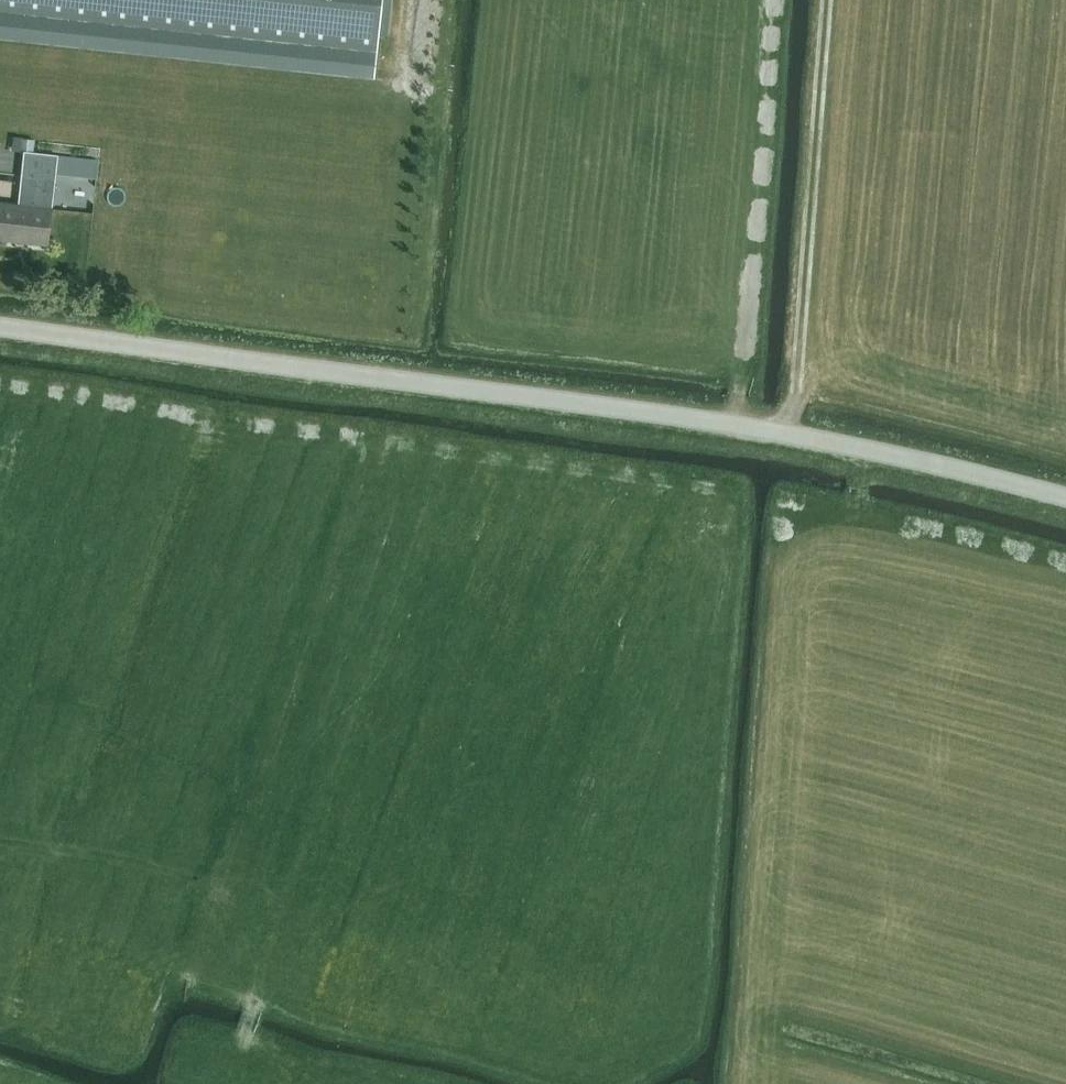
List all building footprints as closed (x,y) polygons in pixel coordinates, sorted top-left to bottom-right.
[(377,50),(382,0),(0,0),(0,9),(377,50)] [(20,151),(34,153),(35,140),(22,138),(21,144),(20,151)] [(81,159),(70,158),(58,157),(57,169),(57,174),(79,176),(81,159)] [(56,185),(22,181),(20,205),(0,203),(0,239),(48,244),(52,209),(53,209),(56,185)]
